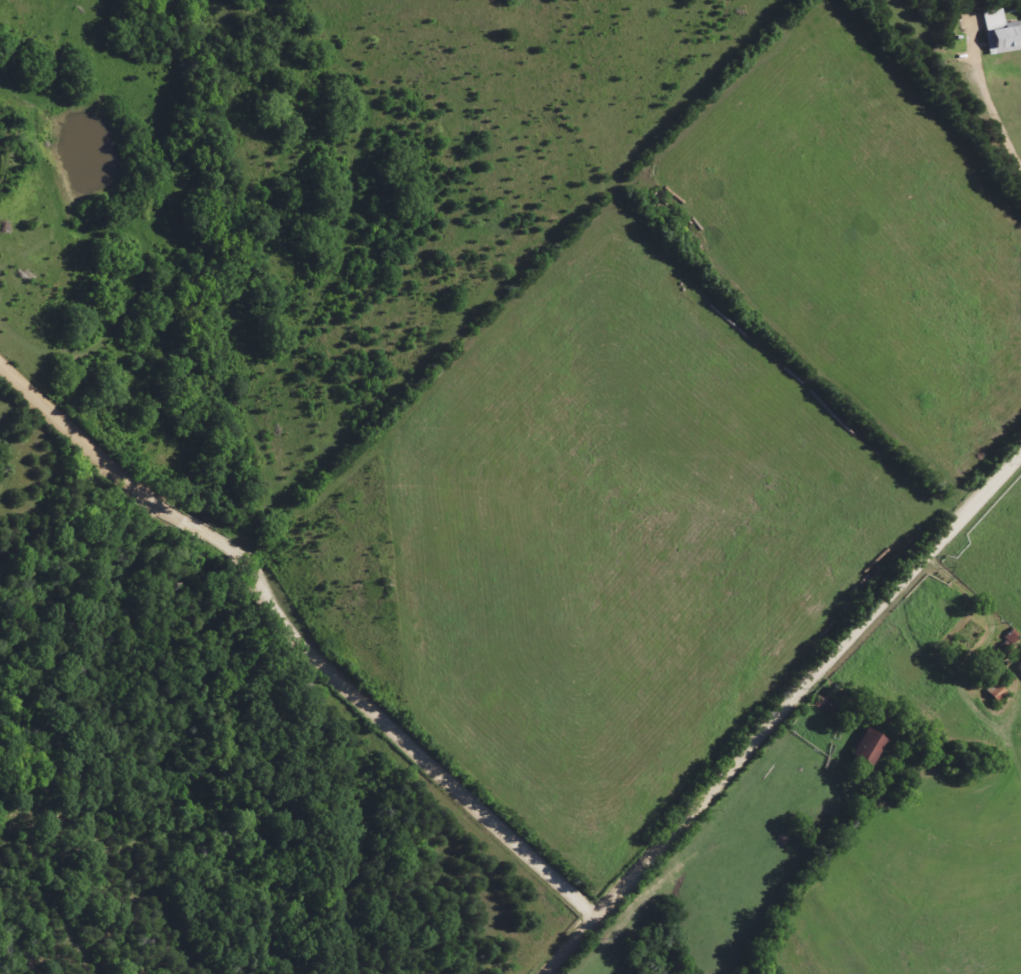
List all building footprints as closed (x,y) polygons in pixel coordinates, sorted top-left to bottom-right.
[(1019,21),(998,25),(996,9),(977,12),(984,55),(1020,50),(1020,38),(1019,21)] [(881,742),(861,729),(844,756),(865,769),(881,742)]
